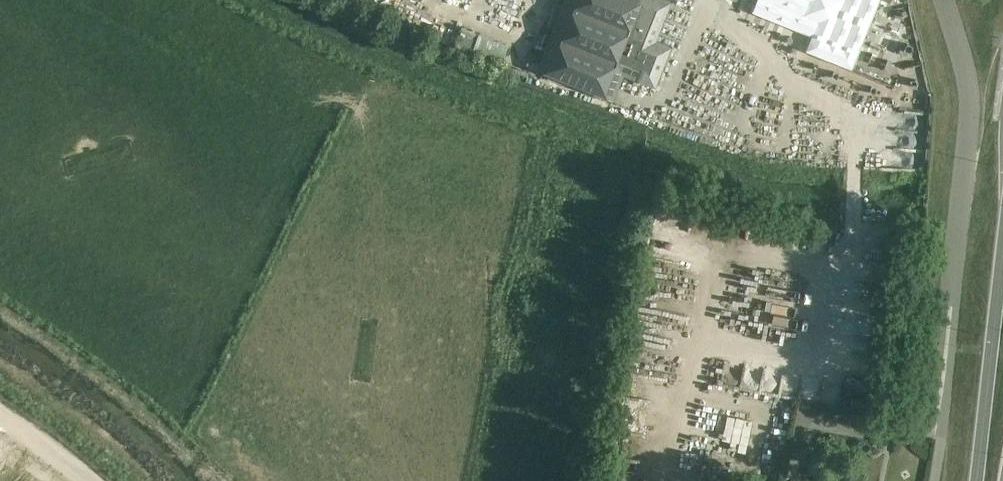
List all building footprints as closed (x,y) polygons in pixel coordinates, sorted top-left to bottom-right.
[(648,0),(564,0),(537,68),(613,98),(623,74),(656,87),(672,48),(654,41),(670,1),(667,0),(651,0),(651,1),(648,0)] [(753,11),(812,35),(806,50),(852,69),(879,0),(757,0),(753,11)] [(0,468),(0,480),(12,480),(19,470),(20,471),(21,468),(20,467),(20,468),(7,458),(0,468)] [(33,480),(20,471),(19,470),(12,480),(32,480),(33,480)]
